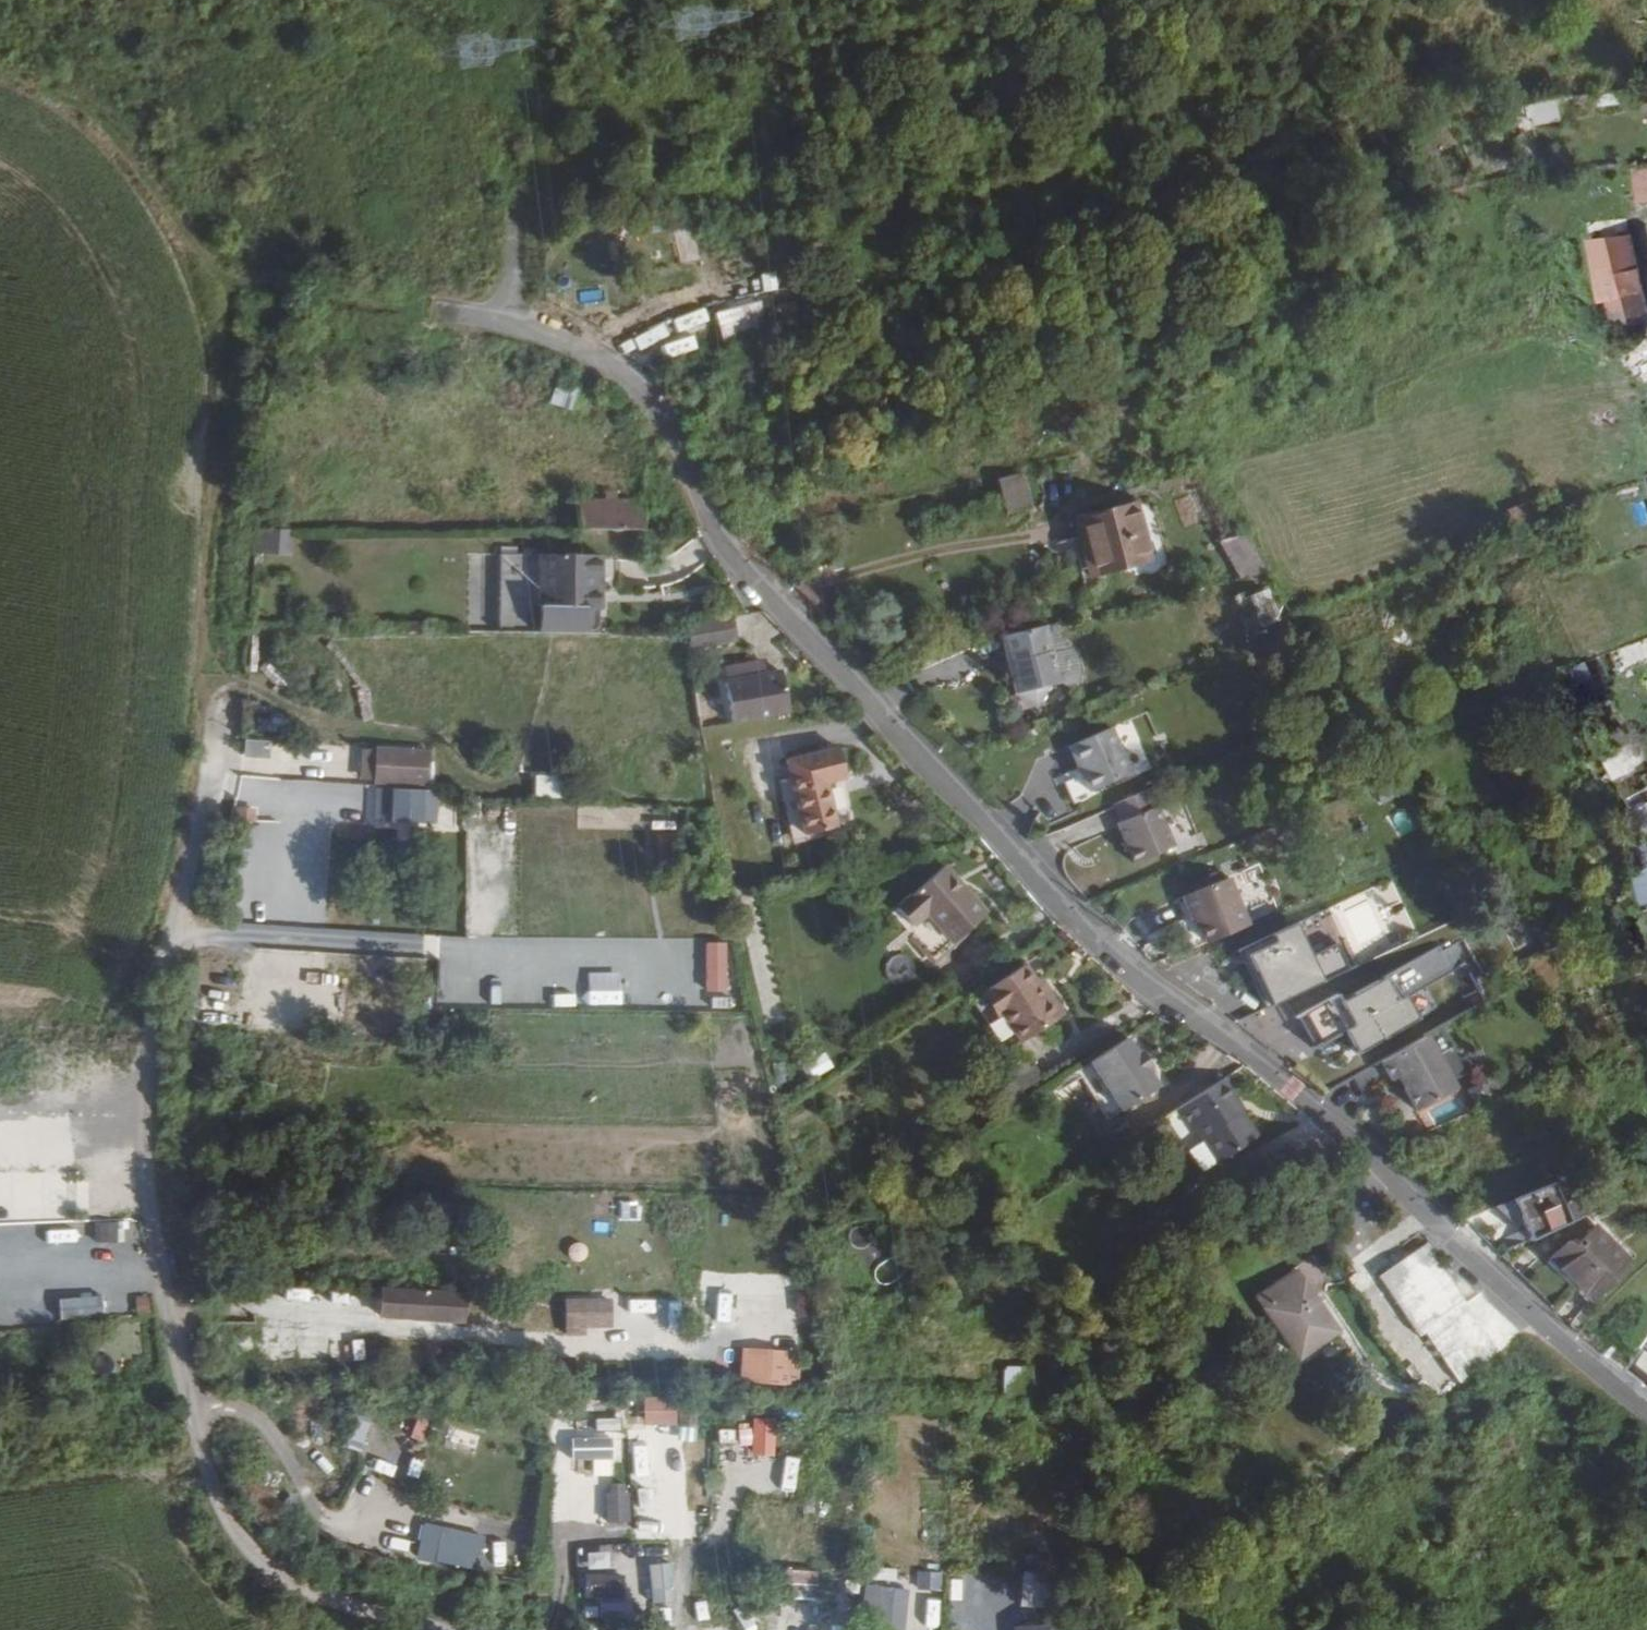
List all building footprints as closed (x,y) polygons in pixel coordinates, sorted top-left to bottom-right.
[(1561,104),(1534,109),(1537,126),(1564,122),(1561,104)] [(1635,168),(1639,202),(1646,202),(1646,166),(1635,168)] [(1641,272),(1605,276),(1612,305),(1646,294),(1641,272)] [(1612,305),(1621,334),(1646,326),(1646,299),(1646,294),(1612,305)] [(719,308),(723,342),(767,337),(763,303),(719,308)] [(676,336),(711,322),(705,308),(671,321),(676,336)] [(559,382),(551,403),(571,411),(579,389),(559,382)] [(1032,517),(1024,486),(1017,487),(1026,519),(1032,517)] [(1017,487),(997,492),(1006,524),(1026,519),(1017,487)] [(576,504),(577,534),(642,532),(643,532),(642,503),(576,504)] [(1150,573),(1133,515),(1074,530),(1079,548),(1085,546),(1096,588),(1150,573)] [(258,552),(291,554),(292,531),(259,529),(258,552)] [(1248,542),(1231,546),(1243,560),(1240,563),(1253,582),(1276,576),(1248,542)] [(1085,546),(1079,548),(1090,590),(1096,588),(1085,546)] [(596,580),(596,560),(495,558),(494,582),(596,580)] [(494,582),(494,608),(595,609),(596,580),(494,582)] [(494,608),(493,637),(582,638),(582,614),(597,614),(595,609),(494,608)] [(684,639),(685,648),(730,646),(727,621),(695,624),(680,625),(684,639)] [(1076,687),(1062,632),(1017,644),(1024,669),(1036,673),(1029,684),(1032,698),(1039,696),(1052,702),(1066,689),(1076,687)] [(726,687),(732,727),(790,720),(785,679),(769,681),(767,665),(749,667),(751,683),(726,687)] [(751,683),(749,667),(725,670),(726,687),(751,683)] [(1036,673),(1024,669),(1029,684),(1036,673)] [(1039,696),(1032,698),(1048,707),(1052,702),(1039,696)] [(1148,776),(1129,730),(1087,748),(1106,794),(1148,776)] [(245,756),(270,757),(270,740),(246,739),(245,756)] [(361,746),(360,782),(432,784),(434,748),(361,746)] [(846,781),(838,753),(787,766),(792,788),(846,781)] [(537,776),(536,797),(571,798),(571,777),(537,776)] [(846,781),(792,788),(806,840),(837,832),(826,788),(846,782),(846,781)] [(376,788),(375,825),(435,827),(436,789),(376,788)] [(1185,837),(1168,793),(1131,808),(1137,826),(1135,827),(1146,853),(1185,837)] [(327,808),(326,823),(362,824),(363,809),(327,808)] [(1152,867),(1193,851),(1185,837),(1146,853),(1152,867)] [(1645,908),(1646,907),(1646,871),(1634,875),(1645,908)] [(283,913),(287,877),(256,873),(251,909),(283,913)] [(955,954),(986,924),(942,876),(894,920),(911,937),(926,923),(955,954)] [(1222,947),(1265,929),(1246,880),(1204,897),(1222,947)] [(1204,897),(1197,899),(1208,926),(1213,924),(1204,897)] [(1268,1008),(1329,985),(1305,923),(1244,946),(1268,1008)] [(1327,976),(1349,969),(1341,943),(1320,950),(1327,976)] [(1359,1053),(1425,1021),(1411,993),(1453,972),(1441,946),(1301,1013),(1322,1055),(1353,1040),(1359,1053)] [(1030,980),(1025,973),(973,1007),(977,1014),(1030,980)] [(1030,980),(977,1014),(1003,1054),(1062,1016),(1052,1002),(1046,1006),(1030,980)] [(1046,1006),(1052,1002),(1043,989),(1038,992),(1046,1006)] [(250,1015),(249,1028),(272,1030),(273,1017),(250,1015)] [(1003,1054),(1008,1061),(1066,1023),(1062,1016),(1003,1054)] [(1468,1090),(1439,1038),(1394,1063),(1402,1081),(1408,1077),(1414,1074),(1422,1087),(1417,1090),(1429,1112),(1468,1090)] [(1128,1047),(1078,1079),(1109,1129),(1160,1097),(1149,1078),(1153,1076),(1143,1060),(1139,1063),(1128,1047)] [(826,1052),(807,1063),(816,1078),(835,1067),(826,1052)] [(1408,1077),(1417,1090),(1422,1087),(1414,1074),(1408,1077)] [(1231,1084),(1172,1121),(1206,1176),(1262,1141),(1247,1116),(1240,1105),(1243,1102),(1231,1084)] [(1250,1113),(1243,1102),(1240,1105),(1247,1116),(1250,1113)] [(1562,1181),(1502,1206),(1510,1228),(1527,1221),(1535,1241),(1579,1223),(1562,1181)] [(1580,1241),(1563,1260),(1606,1300),(1645,1257),(1606,1221),(1584,1244),(1580,1241)] [(127,1241),(126,1222),(94,1223),(95,1242),(127,1241)] [(52,1228),(52,1243),(85,1242),(85,1227),(52,1228)] [(18,1244),(18,1230),(0,1230),(0,1244),(18,1244)] [(1448,1280),(1427,1248),(1376,1283),(1399,1314),(1448,1280)] [(1304,1271),(1267,1296),(1306,1357),(1345,1331),(1304,1271)] [(1448,1280),(1399,1314),(1419,1343),(1425,1338),(1460,1314),(1474,1304),(1455,1276),(1448,1280)] [(447,1312),(447,1294),(377,1292),(377,1300),(384,1301),(383,1310),(447,1312)] [(798,1295),(799,1317),(814,1317),(813,1294),(798,1295)] [(61,1300),(63,1321),(104,1317),(102,1296),(61,1300)] [(618,1328),(617,1297),(566,1299),(567,1330),(618,1328)] [(668,1303),(669,1330),(680,1330),(680,1303),(668,1303)] [(716,1304),(715,1317),(743,1318),(744,1306),(716,1304)] [(13,1320),(50,1319),(49,1305),(13,1306),(13,1320)] [(1460,1314),(1425,1338),(1447,1370),(1483,1345),(1460,1314)] [(379,1322),(379,1336),(407,1336),(407,1323),(379,1322)] [(415,1323),(414,1332),(429,1332),(429,1323),(415,1323)] [(331,1342),(331,1354),(358,1355),(359,1343),(331,1342)] [(1483,1345),(1447,1370),(1461,1390),(1496,1362),(1483,1345)] [(742,1348),(741,1384),(797,1385),(798,1350),(742,1348)] [(1005,1393),(1031,1393),(1032,1366),(1006,1366),(1005,1393)] [(676,1441),(675,1401),(646,1402),(647,1441),(676,1441)] [(777,1456),(778,1418),(753,1417),(752,1456),(777,1456)] [(597,1425),(598,1439),(622,1438),(622,1424),(597,1425)] [(628,1466),(610,1465),(608,1522),(626,1523),(628,1466)] [(600,1469),(570,1470),(570,1484),(601,1483),(600,1469)] [(757,1478),(755,1493),(791,1499),(793,1484),(757,1478)] [(484,1517),(443,1546),(482,1602),(501,1588),(488,1570),(511,1554),(484,1517)] [(621,1600),(623,1548),(584,1547),(583,1599),(621,1600)] [(655,1611),(656,1577),(665,1577),(666,1551),(650,1551),(650,1556),(630,1555),(628,1610),(655,1611)] [(1024,1565),(1022,1607),(1052,1608),(1054,1566),(1024,1565)] [(819,1598),(820,1571),(788,1569),(787,1597),(819,1598)] [(917,1589),(942,1589),(942,1571),(917,1571),(917,1589)] [(909,1589),(874,1585),(869,1629),(905,1629),(909,1589)] [(601,1602),(601,1619),(624,1618),(623,1601),(601,1602)] [(1072,1621),(1060,1622),(1060,1627),(1018,1627),(1018,1629),(1075,1629),(1072,1621)]
